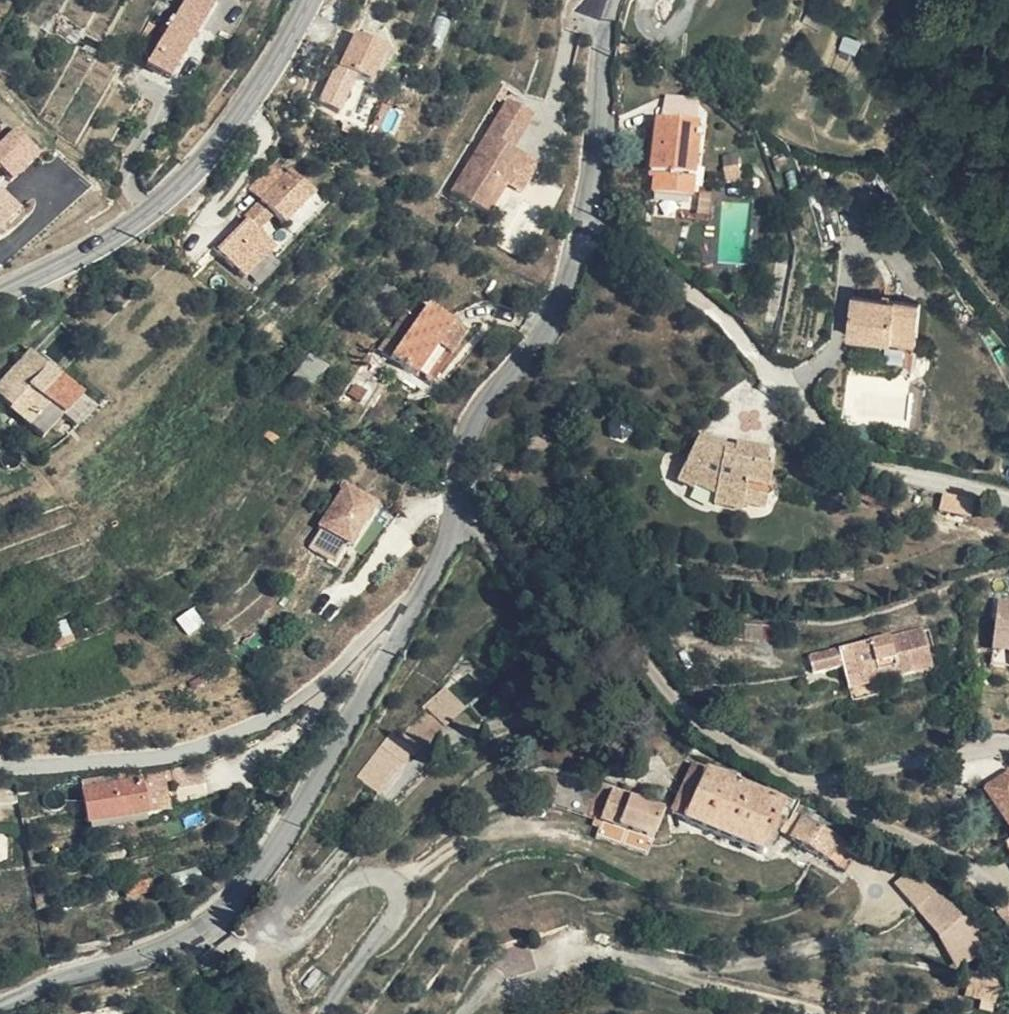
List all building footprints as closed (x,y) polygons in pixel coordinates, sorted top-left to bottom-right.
[(196,0),(167,0),(163,7),(151,7),(145,17),(149,28),(133,52),(151,66),(196,0)] [(330,98),(348,64),(326,55),(309,88),(330,98)] [(477,98),(505,112),(515,92),(487,80),(477,98)] [(499,128),(505,112),(477,98),(439,177),(482,196),(495,167),(510,135),(499,128)] [(697,141),(700,118),(657,115),(652,174),(659,175),(657,188),(698,194),(704,141),(697,141)] [(13,178),(43,151),(17,122),(0,137),(0,163),(13,178)] [(527,142),(510,135),(495,167),(511,175),(527,142)] [(277,214),(310,179),(285,155),(237,205),(250,218),(263,203),(277,214)] [(753,179),(753,165),(735,165),(736,179),(753,179)] [(23,207),(2,186),(0,187),(0,230),(23,207)] [(352,347),(376,361),(395,328),(413,338),(428,311),(386,288),(352,347)] [(913,348),(918,305),(850,302),(847,344),(913,348)] [(395,328),(376,361),(394,371),(413,338),(395,328)] [(15,346),(0,362),(0,369),(16,385),(37,361),(15,346)] [(84,394),(37,361),(16,385),(44,414),(51,408),(62,417),(84,394)] [(0,369),(0,402),(16,385),(0,369)] [(0,402),(0,407),(26,436),(44,414),(16,385),(0,402)] [(713,436),(688,423),(665,469),(677,476),(682,472),(700,481),(698,485),(729,494),(731,488),(752,494),(760,463),(752,459),(755,444),(726,437),(724,447),(712,444),(713,436)] [(799,490),(808,464),(777,454),(769,480),(799,490)] [(334,538),(361,495),(329,475),(303,518),(334,538)] [(941,512),(971,511),(971,495),(941,495),(941,512)] [(992,647),(1008,650),(1008,601),(998,600),(992,647)] [(844,664),(850,684),(884,673),(882,664),(897,659),(900,669),(934,659),(925,630),(910,634),(908,628),(812,655),(815,671),(844,664)] [(992,647),(989,663),(1008,667),(1008,650),(992,647)] [(462,686),(444,657),(427,669),(433,678),(445,698),(462,686)] [(884,673),(850,684),(854,697),(888,686),(884,673)] [(412,725),(445,698),(433,678),(396,708),(409,723),(412,725)] [(399,734),(409,723),(396,708),(391,702),(379,716),(399,734)] [(375,762),(399,734),(379,716),(354,744),(375,762)] [(722,766),(724,756),(705,750),(679,813),(752,848),(764,826),(771,828),(777,812),(769,808),(776,795),(722,766)] [(646,825),(656,798),(605,777),(558,759),(547,786),(646,825)] [(984,784),(1008,823),(1008,772),(984,784)] [(130,809),(122,773),(66,786),(74,821),(130,809)] [(847,846),(794,813),(781,832),(835,866),(847,846)] [(901,867),(887,878),(907,904),(929,931),(953,911),(931,884),(901,867)] [(970,973),(964,998),(992,1005),(998,980),(970,973)]
